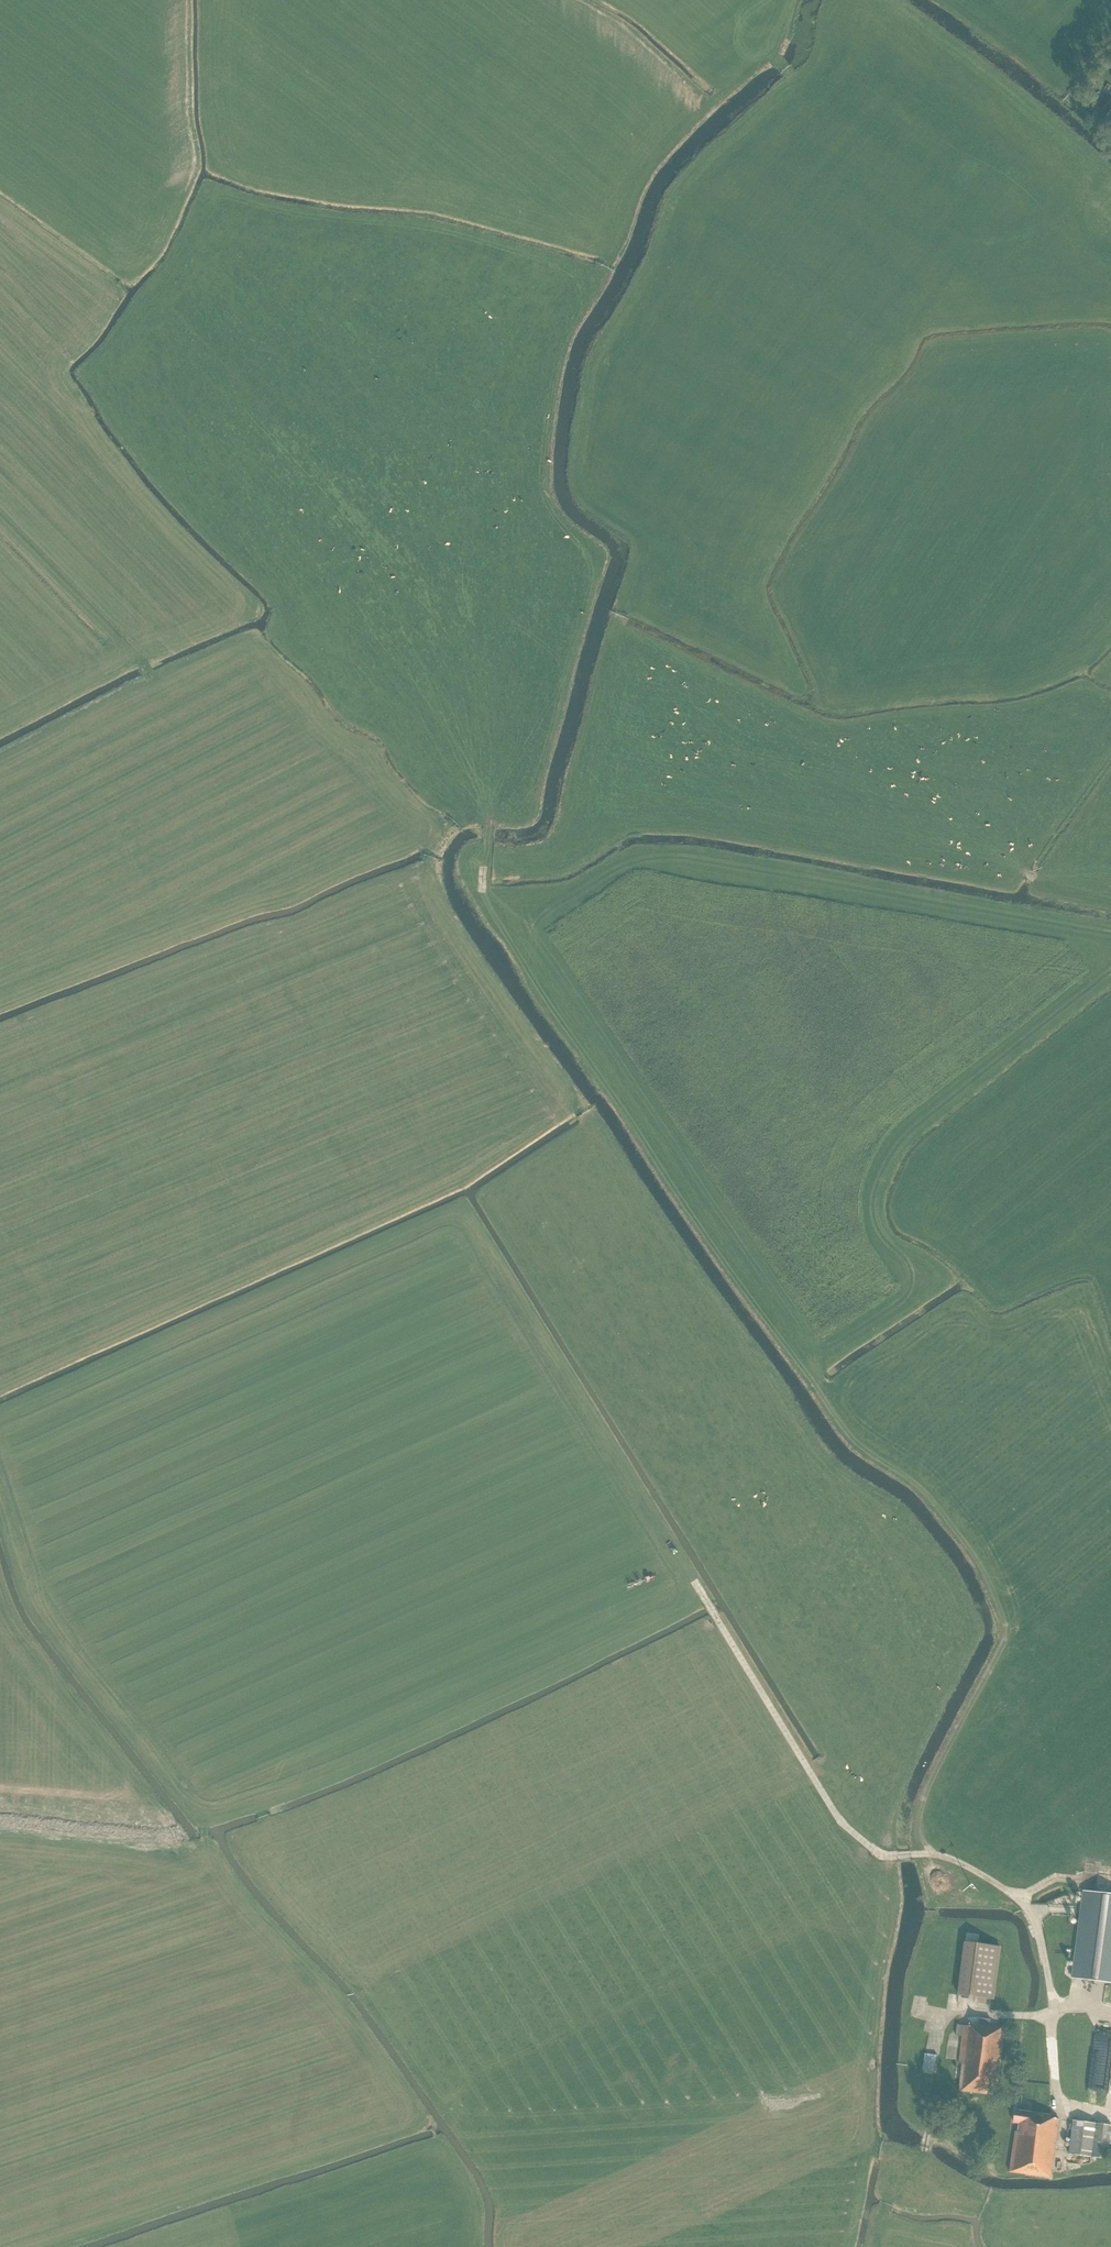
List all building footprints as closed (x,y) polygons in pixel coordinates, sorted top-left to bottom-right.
[(1110,1982),(1110,1888),(1083,1885),(1072,1977),(1110,1982)] [(993,1999),(1001,1947),(966,1942),(958,1994),(993,1999)] [(978,2025),(978,2027),(964,2025),(959,2064),(962,2065),(959,2091),(994,2095),(995,2084),(997,2084),(1004,2028),(990,2026),(991,2019),(979,2018),(978,2025)] [(957,2025),(956,2035),(963,2036),(964,2025),(957,2025)] [(1093,2084),(1108,2086),(1110,2056),(1110,2047),(1107,2046),(1106,2054),(1097,2053),(1096,2062),(1093,2084)] [(933,2071),(936,2054),(925,2052),(922,2069),(933,2071)] [(1019,2132),(1016,2131),(1010,2172),(1051,2178),(1059,2119),(1050,2117),(1050,2115),(1016,2110),(1014,2122),(1020,2123),(1019,2132)] [(1107,2157),(1110,2157),(1110,2149),(1110,2148),(1108,2148),(1110,2126),(1110,2125),(1073,2120),(1068,2153),(1107,2158),(1107,2157)]
